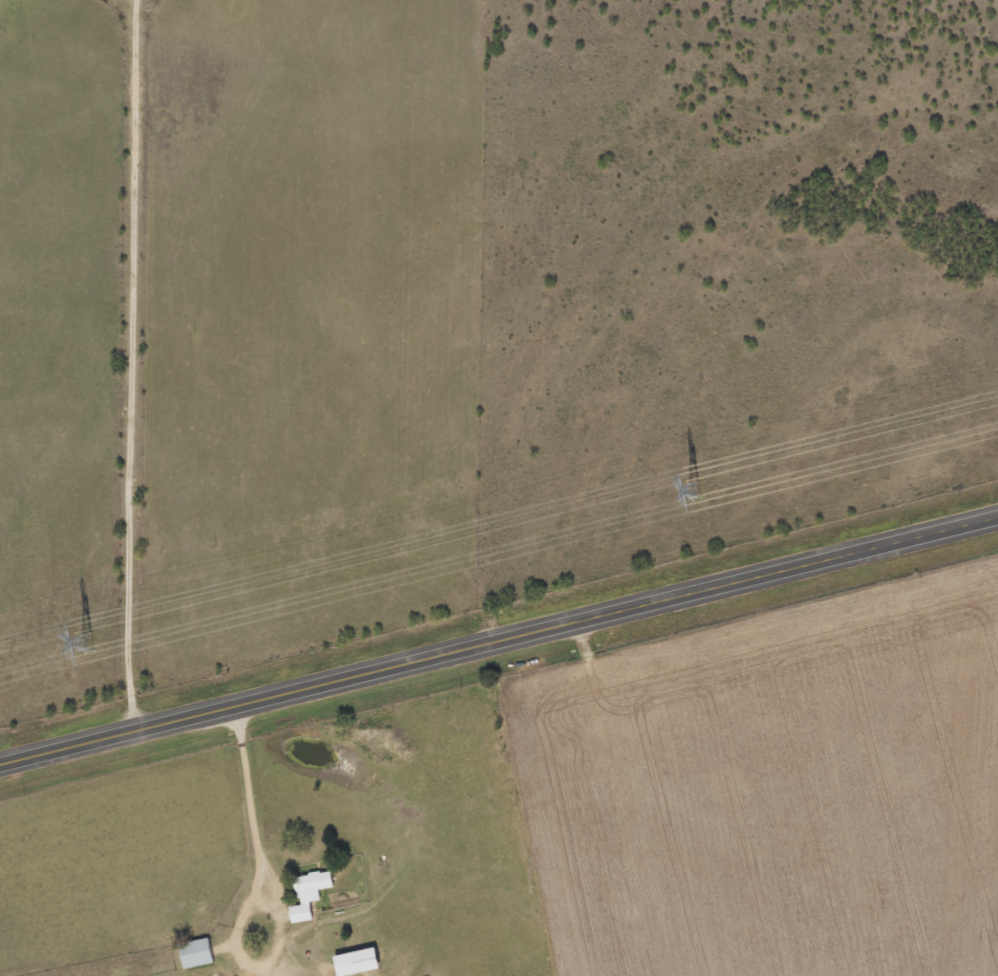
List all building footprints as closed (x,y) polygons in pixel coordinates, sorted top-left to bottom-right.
[(291,924),(313,921),(311,902),(321,901),(320,890),(334,888),(332,871),(294,877),(298,906),(289,907),(291,924)] [(210,938),(178,945),(184,970),(215,963),(210,938)] [(379,970),(375,948),(333,956),(337,975),(347,975),(379,970)]
